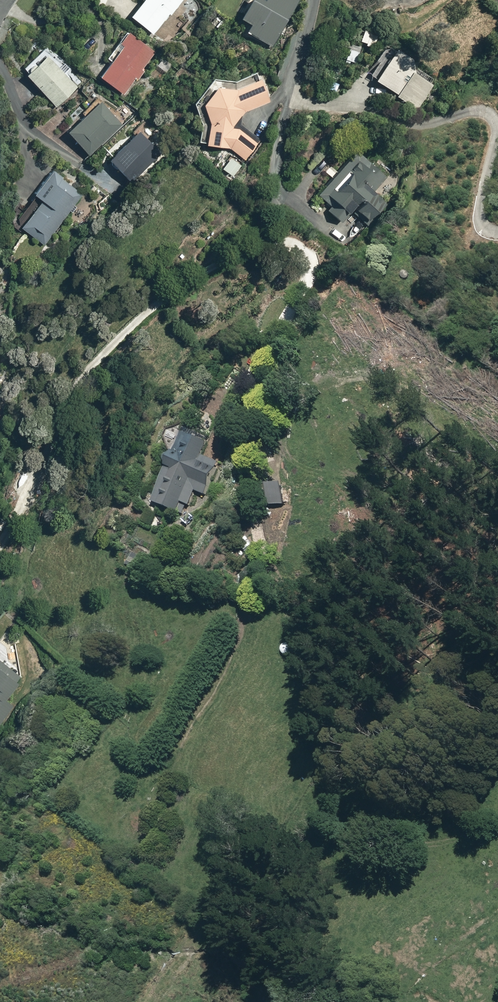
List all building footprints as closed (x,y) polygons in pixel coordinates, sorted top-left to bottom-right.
[(127,13),(153,34),(180,0),(137,0),(127,13)] [(269,47),(296,0),(243,0),(235,14),(249,22),(243,32),(269,47)] [(134,37),(100,80),(124,99),(158,56),(134,37)] [(357,45),(346,43),(342,60),(354,62),(357,45)] [(413,61),(390,46),(369,77),(416,107),(432,83),(409,68),(413,61)] [(48,53),(26,72),(58,106),(79,87),(48,53)] [(231,149),(244,159),(281,111),(260,74),(237,84),(215,81),(198,109),(205,126),(201,145),(231,149)] [(104,102),(68,135),(89,157),(125,125),(104,102)] [(143,131),(114,163),(134,182),(163,150),(143,131)] [(326,210),(344,223),(353,211),(365,220),(380,200),(376,197),(390,177),(351,149),(315,196),(328,206),(326,210)] [(240,164),(229,156),(220,168),(231,177),(240,164)] [(23,230),(45,246),(83,195),(52,172),(33,198),(42,204),(23,230)] [(156,505),(181,516),(185,505),(193,509),(200,492),(211,496),(223,467),(208,461),(215,444),(186,432),(156,505)] [(234,541),(243,554),(256,547),(247,533),(234,541)] [(147,550),(136,544),(126,564),(137,570),(147,550)] [(291,642),(285,640),(280,642),(278,646),(278,650),(280,654),(284,656),(288,656),(292,654),(294,649),(291,642)] [(27,680),(0,661),(0,719),(27,680)]
